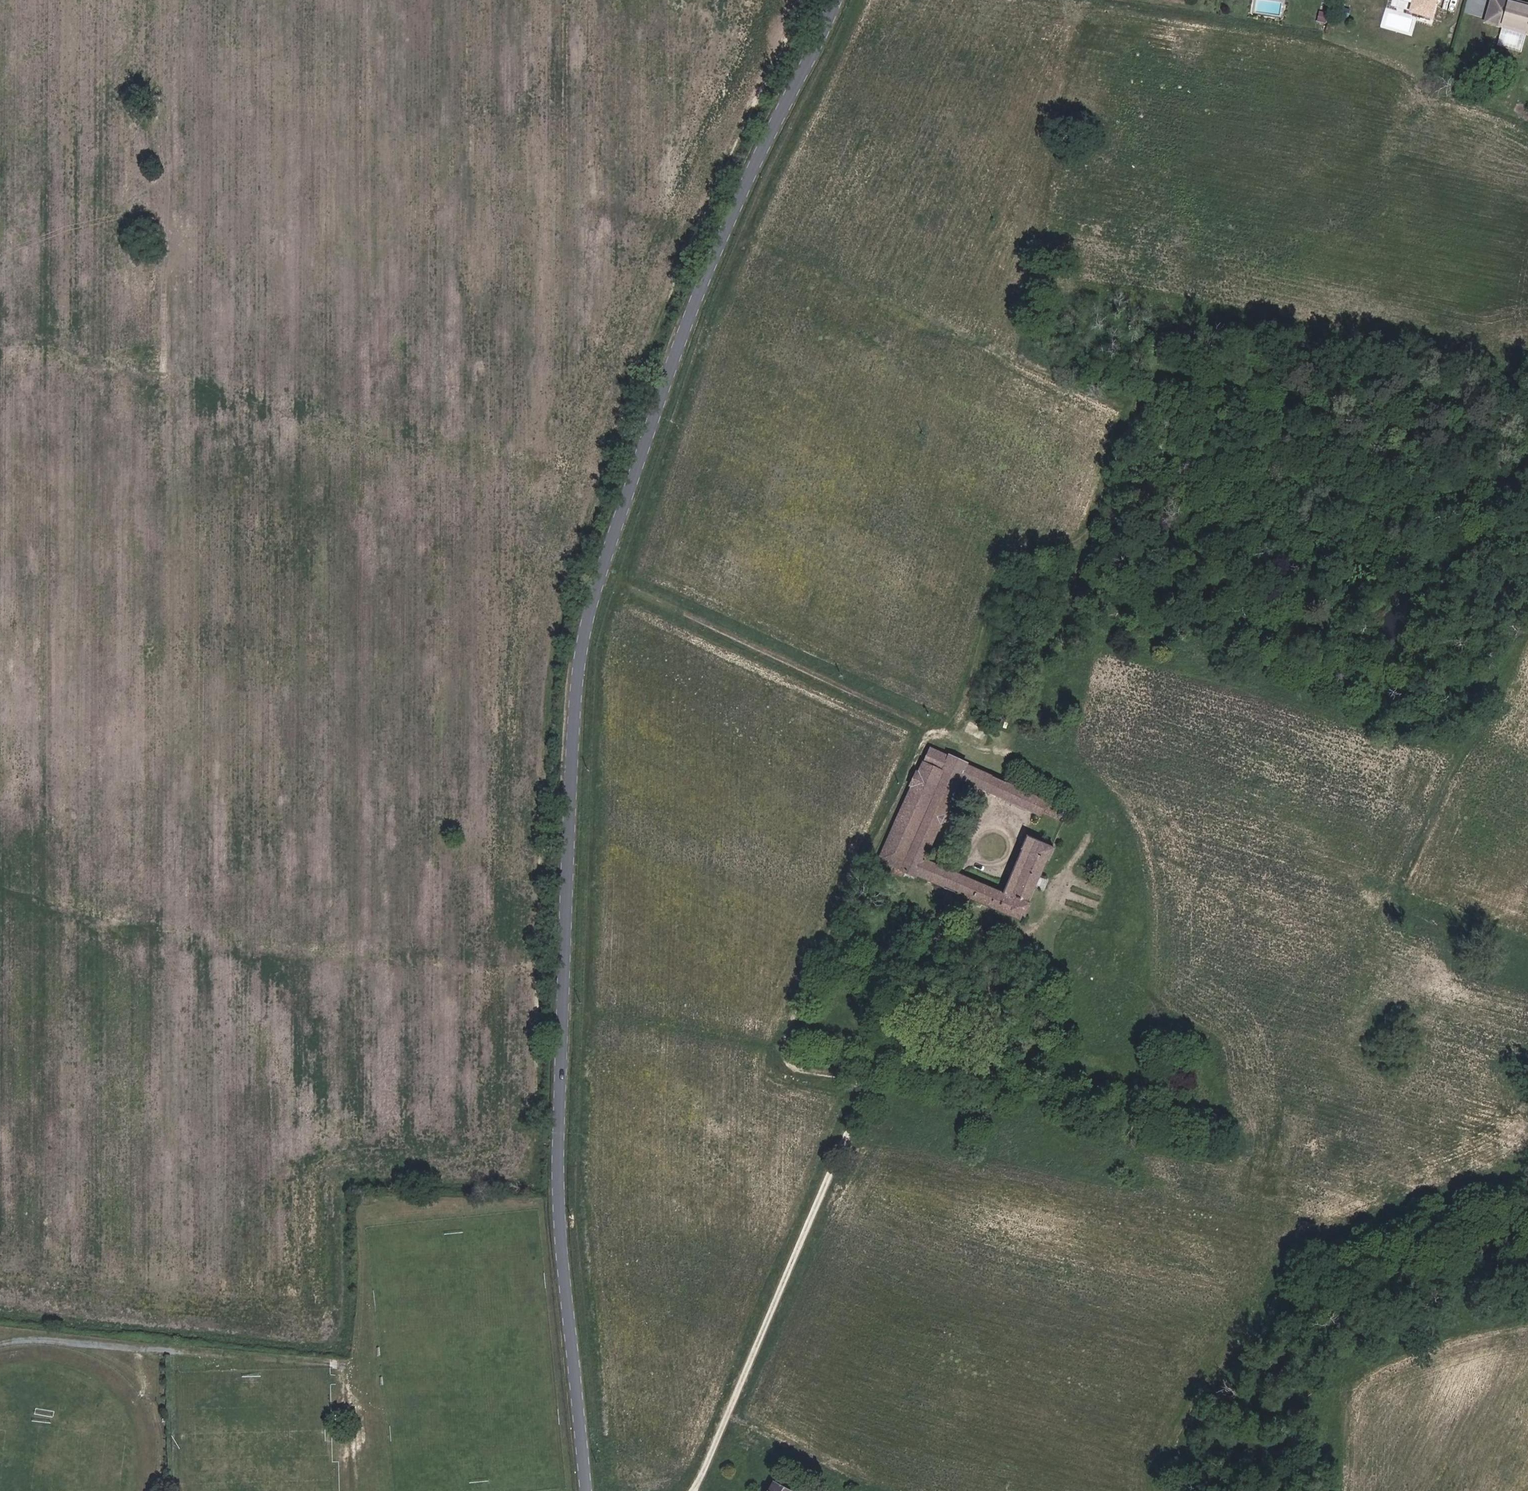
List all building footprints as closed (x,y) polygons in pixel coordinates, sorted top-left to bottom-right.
[(1414,8),(1434,15),(1438,0),(1416,0),(1414,8)] [(1515,0),(1494,0),(1488,23),(1527,34),(1527,4),(1515,0)] [(1324,23),(1326,14),(1319,12),(1317,21),(1324,23)] [(1066,818),(1071,806),(1012,781),(932,748),(885,862),(953,891),(961,894),(1021,920),(1024,915),(1027,917),(1032,904),(1028,902),(1046,859),(1049,861),(1054,848),(1028,836),(1005,892),(925,858),(958,779),(1041,815),(1042,812),(1058,819),(1060,815),(1066,818)] [(788,1490),(796,1490),(797,1488),(778,1478),(770,1490),(774,1490),(778,1485),(788,1490)]
